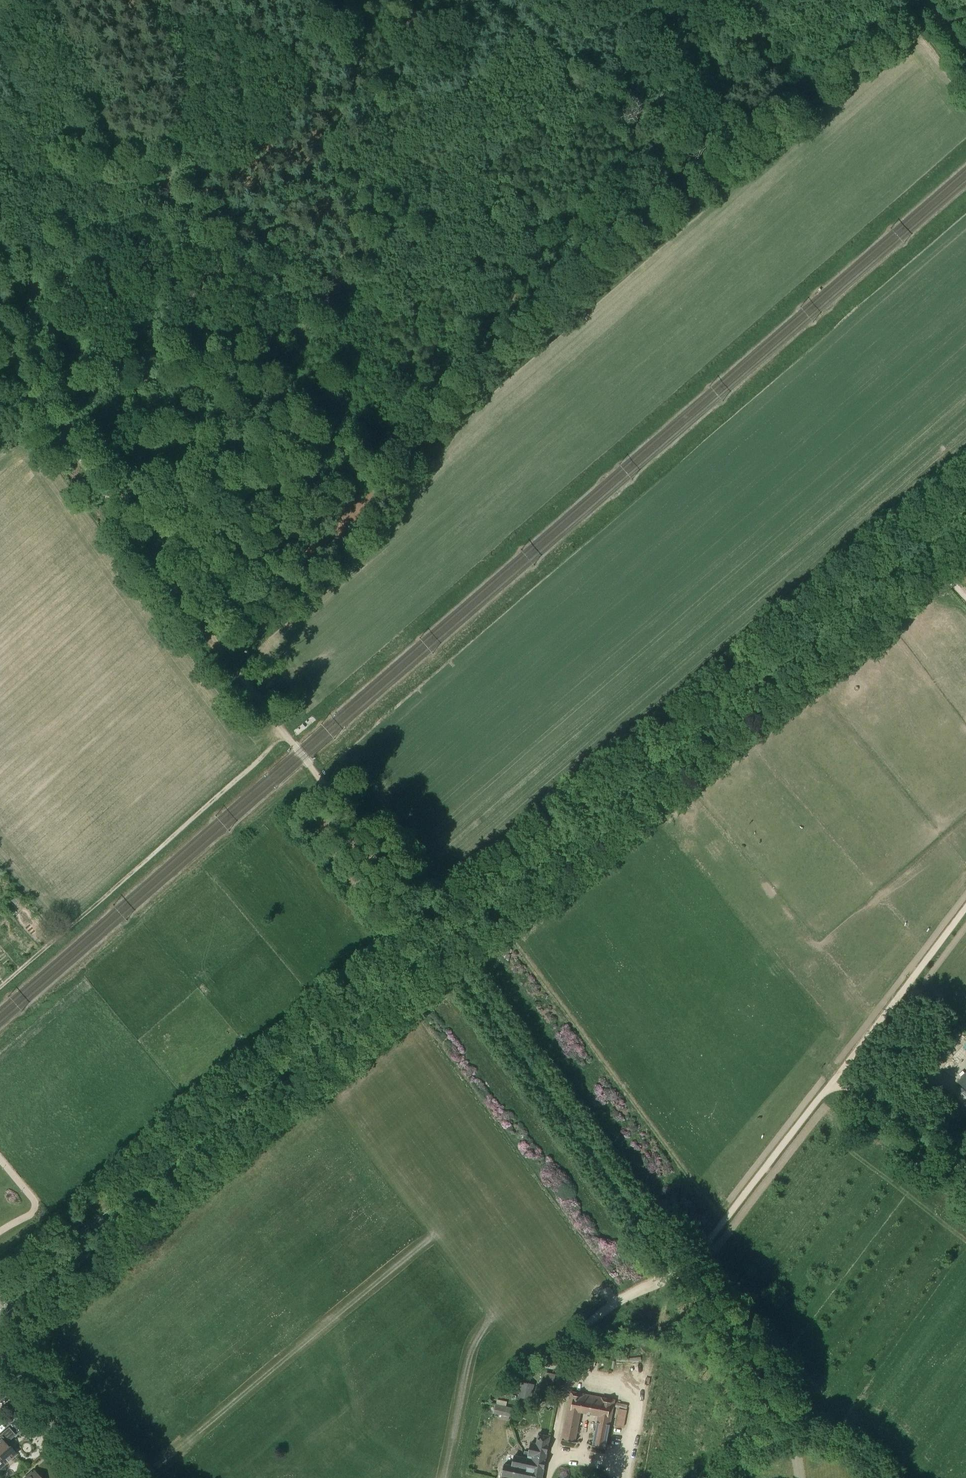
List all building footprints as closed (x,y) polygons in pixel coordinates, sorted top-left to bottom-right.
[(584,1355),(582,1364),(594,1367),(596,1359),(584,1355)] [(522,1382),(519,1397),(530,1400),(533,1384),(522,1382)] [(605,1449),(613,1407),(615,1400),(571,1392),(562,1441),(575,1443),(581,1413),(598,1416),(592,1447),(605,1449)] [(501,1405),(499,1414),(501,1415),(501,1419),(508,1420),(509,1416),(510,1417),(512,1407),(506,1406),(501,1405)] [(625,1428),(629,1410),(620,1408),(615,1425),(625,1428)] [(8,1427),(0,1434),(0,1467),(16,1454),(9,1446),(8,1447),(5,1444),(15,1435),(8,1427)] [(526,1458),(522,1477),(542,1477),(550,1437),(538,1434),(536,1444),(531,1443),(528,1458),(526,1458)] [(526,1458),(514,1456),(512,1466),(504,1464),(502,1476),(513,1477),(522,1477),(526,1458)]
